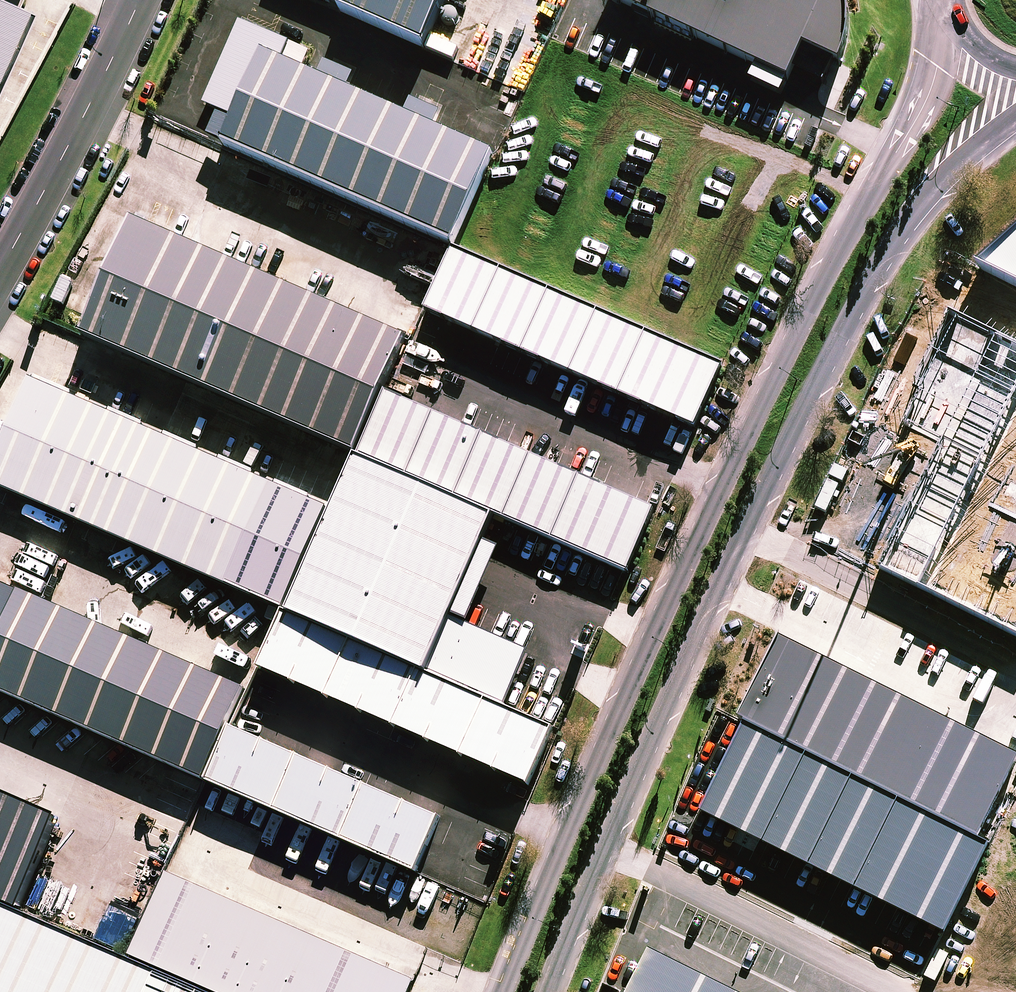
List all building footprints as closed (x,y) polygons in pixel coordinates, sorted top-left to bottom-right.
[(26,0),(0,0),(0,57),(26,0)] [(434,39),(451,0),(343,0),(434,39)] [(612,1),(784,75),(797,46),(838,64),(846,34),(848,15),(845,0),(612,0),(612,1)] [(496,140),(269,42),(229,135),(455,233),(496,140)] [(403,334),(131,211),(76,331),(348,454),(403,334)] [(977,265),(1015,284),(1015,228),(977,265)] [(721,370),(453,249),(426,307),(694,428),(721,370)] [(945,308),(884,425),(932,449),(873,566),(1015,636),(1015,343),(945,308)] [(31,370),(0,439),(0,481),(228,584),(275,481),(31,370)] [(655,510),(388,390),(360,448),(504,513),(627,571),(655,510)] [(504,513),(360,448),(290,604),(510,703),(533,651),(457,617),(504,513)] [(0,576),(0,690),(209,781),(251,684),(0,576)] [(510,703),(290,604),(262,657),(531,773),(553,723),(510,703)] [(1012,752),(780,632),(725,716),(747,727),(707,805),(927,918),(1012,752)] [(436,815),(237,729),(215,780),(414,866),(436,815)] [(0,774),(0,893),(16,900),(61,802),(0,774)] [(234,991),(411,991),(417,978),(171,868),(136,948),(234,991)] [(0,903),(0,991),(197,991),(0,903)] [(639,945),(616,991),(733,991),(639,945)]
